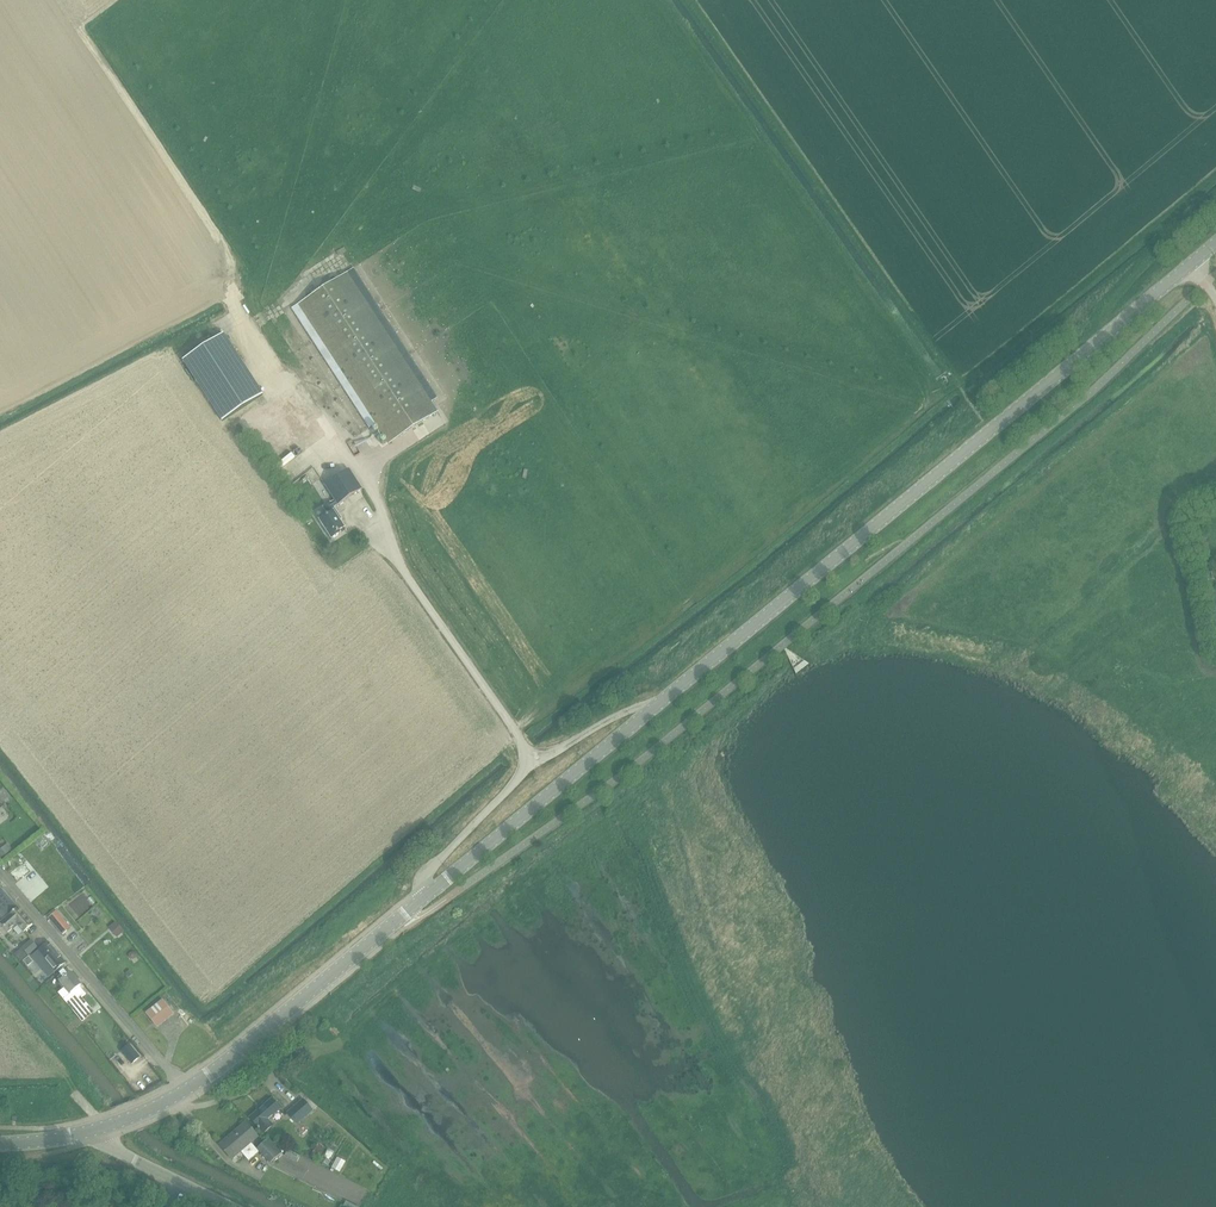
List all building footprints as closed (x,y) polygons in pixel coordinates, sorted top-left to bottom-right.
[(298,305),(292,309),(370,429),(376,425),(388,444),(437,412),(433,406),(432,404),(431,403),(437,399),(438,398),(354,269),(347,273),(298,305)] [(224,335),(184,361),(223,421),(263,396),(224,335)] [(319,521),(325,530),(331,540),(345,531),(339,521),(341,519),(333,508),(337,505),(337,506),(361,490),(349,470),(324,486),(335,501),(331,504),(330,503),(323,508),(328,515),(319,521)] [(41,837),(36,841),(42,849),(47,845),(41,837)] [(11,861),(8,854),(0,858),(0,866),(11,861)] [(17,889),(29,879),(14,862),(3,871),(17,889)] [(6,917),(7,918),(18,909),(0,889),(0,908),(5,913),(7,916),(6,917)] [(8,933),(16,925),(24,933),(33,925),(18,909),(7,918),(6,917),(0,923),(0,924),(8,933)] [(57,911),(48,918),(62,934),(71,927),(57,911)] [(117,930),(107,935),(113,945),(122,940),(117,930)] [(31,941),(21,950),(27,956),(37,948),(31,941)] [(65,963),(48,943),(38,951),(43,957),(37,962),(49,977),(65,963)] [(64,970),(59,974),(63,979),(68,975),(64,970)] [(65,989),(59,994),(64,1000),(67,997),(73,1004),(70,1007),(77,1016),(89,1007),(81,999),(86,995),(79,987),(81,986),(70,973),(68,975),(63,979),(59,982),(65,989)] [(146,1013),(157,1027),(173,1015),(162,1000),(146,1013)] [(129,1045),(122,1052),(132,1064),(139,1058),(129,1045)] [(106,1063),(116,1054),(111,1048),(101,1057),(106,1063)] [(124,1069),(115,1077),(119,1082),(128,1073),(124,1069)] [(250,1119),(257,1128),(263,1134),(272,1126),(267,1121),(280,1110),(271,1100),(250,1119)] [(296,1124),(312,1111),(303,1100),(287,1113),(296,1124)] [(231,1160),(240,1152),(258,1137),(245,1123),(231,1135),(232,1136),(220,1146),(231,1160)] [(270,1164),(279,1156),(282,1153),(273,1143),(268,1138),(257,1149),(270,1164)] [(274,1142),(273,1143),(282,1153),(286,1149),(274,1142)] [(284,1156),(297,1162),(300,1156),(288,1150),(284,1156)] [(250,1151),(239,1160),(247,1169),(258,1160),(250,1151)] [(337,1158),(331,1168),(340,1173),(345,1162),(337,1158)]
